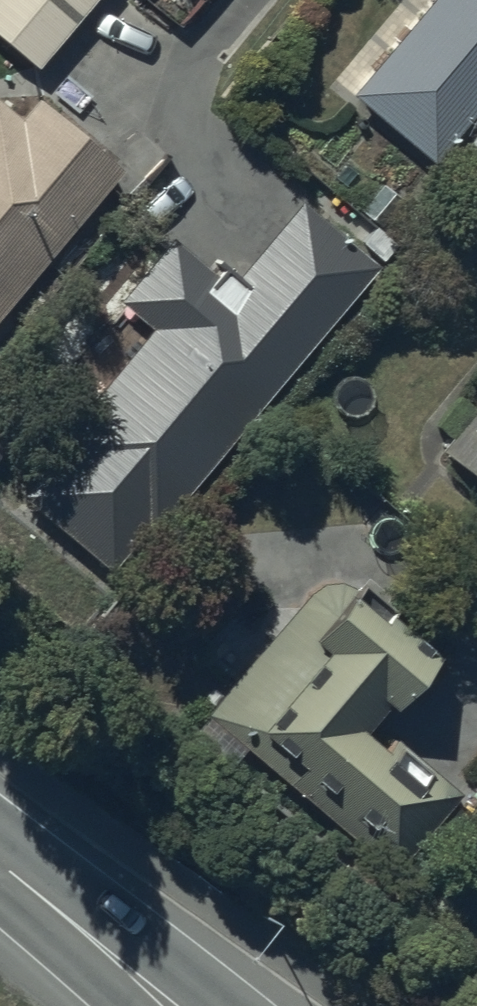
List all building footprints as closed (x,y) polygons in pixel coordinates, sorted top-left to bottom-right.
[(36,64),(90,0),(0,0),(0,33),(36,64)] [(352,87),(435,155),(476,105),(476,0),(424,0),(352,87)] [(125,165),(40,92),(20,116),(0,99),(0,310),(125,165)] [(61,447),(27,487),(116,562),(149,523),(153,526),(378,260),(304,198),(239,274),(226,264),(217,275),(171,237),(122,295),(155,322),(54,441),(61,447)] [(439,441),(476,473),(476,396),(439,441)] [(309,589),(204,706),(389,867),(457,789),(396,735),(386,747),(362,725),(387,697),(391,700),(435,650),(387,609),(391,604),(361,577),(354,586),(353,585),(352,584),(350,583),(349,583),(348,582),(347,581),(345,581),(344,580),(343,580),(341,579),(340,579),(339,578),(337,578),(336,578),(334,578),(333,578),(332,578),(330,578),(329,578),(327,578),(326,579),(324,579),(323,579),(322,580),(321,580),(319,581),(318,582),(317,582),(315,583),(314,584),(313,585),(312,586),(311,587),(310,588),(309,589)]
